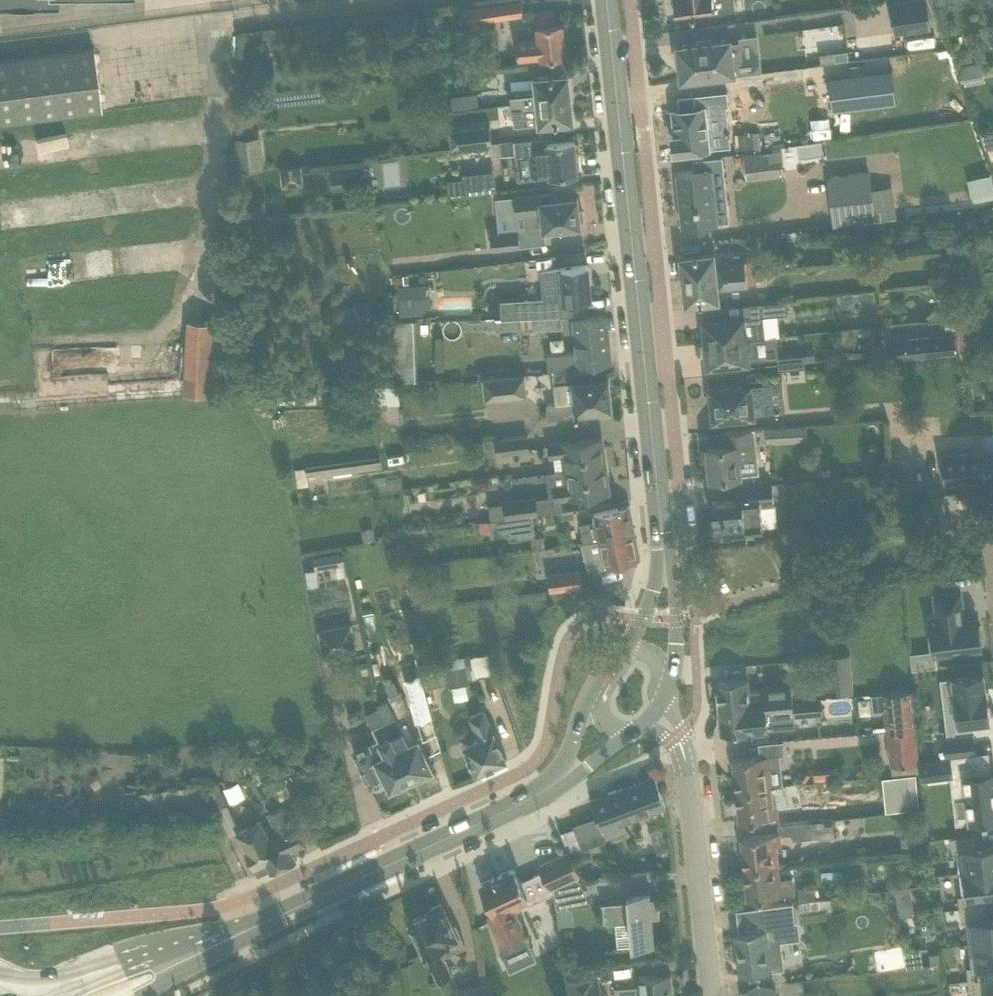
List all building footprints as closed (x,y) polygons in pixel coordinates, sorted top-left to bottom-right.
[(465,8),(468,22),(499,18),(524,14),(522,0),(521,0),(497,4),(465,8)] [(676,12),(714,7),(713,0),(675,0),(676,12)] [(927,0),(889,0),(894,32),(931,26),(927,0)] [(553,9),(536,11),(539,36),(516,38),(518,59),(546,56),(546,57),(566,55),(563,22),(555,23),(553,9)] [(677,49),(674,49),(676,63),(679,62),(681,79),(683,78),(700,76),(700,78),(731,74),(731,72),(732,72),(735,72),(733,59),(742,58),(740,41),(731,42),(730,37),(728,37),(728,38),(679,44),(677,44),(677,49)] [(0,60),(0,123),(101,110),(94,48),(0,60)] [(847,51),(835,53),(836,60),(848,59),(847,51)] [(892,69),(828,78),(832,110),(896,102),(892,69)] [(570,97),(568,73),(535,76),(536,86),(510,89),(512,103),(570,97)] [(730,104),(729,90),(678,96),(679,109),(673,109),(676,134),(673,134),(675,151),(710,147),(705,107),(730,104)] [(482,92),(456,95),(457,109),(484,106),(482,92)] [(573,120),(570,97),(512,103),(513,117),(539,114),(540,124),(573,120)] [(490,126),(449,130),(451,147),(492,142),(490,126)] [(980,131),(986,149),(992,147),(992,128),(980,131)] [(264,169),(260,136),(236,139),(233,173),(264,169)] [(575,142),(575,140),(548,143),(547,137),(515,140),(516,154),(532,152),(535,176),(550,174),(550,175),(578,173),(576,154),(579,153),(578,143),(575,142)] [(57,158),(54,138),(0,145),(0,150),(2,166),(57,158)] [(786,148),(790,169),(811,165),(807,144),(786,148)] [(783,173),(780,150),(744,155),(747,178),(783,173)] [(694,170),(677,172),(683,227),(717,224),(717,222),(729,221),(723,169),(724,169),(722,156),(703,158),(693,160),(694,170)] [(378,187),(398,187),(397,162),(378,163),(378,187)] [(297,181),(296,166),(281,167),(282,182),(297,181)] [(870,172),(828,176),(833,225),(875,220),(870,172)] [(476,193),(474,177),(448,180),(449,196),(476,193)] [(537,193),(514,195),(516,214),(526,213),(528,230),(544,228),(560,226),(580,224),(580,220),(583,220),(582,209),(579,210),(578,205),(577,196),(574,197),(557,198),(557,191),(537,193)] [(518,231),(491,234),(492,249),(520,246),(518,231)] [(756,272),(755,259),(715,262),(714,252),(681,256),(683,279),(756,272)] [(545,298),(519,299),(520,315),(561,314),(560,299),(565,299),(571,299),(591,296),(588,265),(568,267),(542,269),(545,298)] [(719,299),(718,289),(757,284),(756,272),(683,279),(686,303),(719,299)] [(405,283),(406,313),(436,312),(435,282),(405,283)] [(762,337),(761,316),(787,313),(785,301),(759,303),(741,305),(743,316),(705,320),(706,328),(701,328),(703,343),(760,337),(762,337)] [(520,315),(496,316),(497,327),(497,330),(522,329),(522,330),(562,328),(561,314),(520,315)] [(612,362),(607,314),(573,318),(576,351),(546,354),(548,368),(612,362)] [(954,318),(944,320),(946,330),(956,328),(954,318)] [(184,393),(217,395),(221,322),(187,320),(184,393)] [(953,334),(892,340),(894,358),(954,352),(953,334)] [(762,358),(760,337),(703,343),(704,357),(709,357),(709,364),(762,358)] [(805,367),(804,354),(778,357),(779,369),(805,367)] [(597,379),(596,367),(553,371),(555,385),(562,384),(564,402),(547,404),(548,417),(595,412),(595,408),(611,406),(608,378),(597,379)] [(528,395),(526,374),(503,376),(505,397),(528,395)] [(766,401),(764,383),(707,388),(709,406),(714,405),(715,418),(764,412),(763,402),(766,401)] [(375,386),(358,387),(359,405),(376,404),(375,386)] [(786,436),(785,427),(766,428),(766,438),(786,436)] [(723,444),(707,446),(710,478),(730,476),(758,473),(753,428),(741,429),(721,431),(723,444)] [(528,435),(496,439),(498,455),(530,450),(528,435)] [(605,465),(602,437),(549,444),(550,456),(556,455),(558,470),(605,465)] [(942,454),(944,485),(985,482),(984,476),(992,475),(992,458),(983,459),(983,451),(942,454)] [(382,457),(296,469),(298,486),(309,484),(308,478),(383,467),(382,457)] [(609,492),(605,465),(558,470),(546,472),(549,497),(536,499),(536,497),(504,501),(506,518),(532,514),(562,510),(560,498),(609,492)] [(715,525),(712,526),(713,538),(723,536),(723,535),(734,533),(734,531),(746,530),(746,529),(754,528),(763,527),(761,507),(761,505),(774,503),(772,483),(745,486),(746,498),(732,499),(712,501),(715,525)] [(635,532),(629,505),(594,513),(595,519),(580,522),(584,542),(599,539),(635,532)] [(520,532),(534,530),(532,514),(506,518),(491,520),(493,529),(494,536),(509,534),(508,522),(518,521),(520,532)] [(640,558),(635,532),(599,539),(584,542),(582,543),(588,570),(594,569),(595,573),(608,569),(608,565),(640,558)] [(400,562),(397,547),(389,549),(392,563),(400,562)] [(579,570),(548,575),(550,590),(582,585),(579,570)] [(938,623),(931,624),(934,649),(935,654),(936,654),(981,649),(980,642),(983,642),(981,625),(978,625),(977,618),(964,620),(961,591),(934,594),(938,623)] [(356,650),(351,623),(319,630),(324,656),(356,650)] [(854,692),(853,654),(839,654),(841,692),(854,692)] [(471,685),(466,657),(420,664),(424,687),(448,682),(449,688),(471,685)] [(990,719),(984,673),(953,676),(958,713),(952,714),(954,730),(972,727),(972,721),(990,719)] [(791,686),(749,690),(748,678),(716,681),(718,707),(793,700),(791,686)] [(422,679),(407,683),(418,721),(433,717),(424,687),(422,679)] [(795,687),(796,699),(816,697),(815,685),(795,687)] [(911,690),(872,693),(873,710),(885,709),(887,731),(915,728),(911,690)] [(793,700),(719,707),(719,712),(721,733),(741,731),(753,730),(769,728),(768,717),(823,711),(822,698),(793,700)] [(483,710),(469,717),(479,738),(463,746),(476,774),(507,759),(483,710)] [(398,719),(386,724),(412,779),(433,769),(419,738),(409,742),(398,719)] [(412,779),(386,724),(375,729),(380,740),(360,749),(361,752),(356,754),(371,787),(386,780),(390,789),(412,779)] [(915,728),(887,731),(889,765),(918,762),(915,728)] [(966,734),(943,737),(946,756),(951,756),(970,753),(976,753),(973,733),(966,734)] [(770,785),(767,766),(782,765),(781,753),(733,758),(736,789),(770,785)] [(920,760),(919,760),(922,780),(941,778),(945,777),(953,776),(951,756),(946,756),(920,760)] [(223,766),(224,780),(242,778),(240,764),(223,766)] [(813,770),(814,781),(834,779),(833,768),(813,770)] [(964,774),(970,822),(992,819),(992,771),(964,774)] [(915,774),(882,778),(886,811),(919,808),(915,774)] [(627,832),(624,821),(666,806),(655,776),(591,799),(597,817),(605,840),(627,832)] [(235,825),(238,823),(218,779),(202,780),(228,836),(238,831),(235,825)] [(772,805),(770,785),(736,789),(739,820),(778,816),(776,805),(772,805)] [(188,806),(185,786),(138,791),(141,812),(188,806)] [(304,842),(296,826),(295,826),(284,805),(268,812),(279,834),(271,838),(284,864),(297,858),(295,854),(300,851),(297,845),(304,842)] [(284,864),(271,838),(262,819),(238,831),(247,849),(247,850),(258,874),(270,868),(271,870),(284,864)] [(835,836),(833,823),(825,824),(824,819),(792,823),(794,840),(835,836)] [(780,844),(779,832),(741,836),(744,867),(778,864),(776,844),(780,844)] [(978,845),(976,833),(951,836),(953,850),(957,849),(960,872),(992,868),(992,844),(978,845)] [(566,881),(580,875),(569,852),(540,865),(543,872),(550,888),(553,886),(554,893),(555,908),(569,907),(566,881)] [(797,893),(795,877),(779,879),(778,864),(744,867),(747,898),(797,893)] [(960,872),(963,894),(958,894),(960,908),(985,905),(984,893),(992,892),(992,868),(960,872)] [(513,869),(480,884),(489,902),(494,914),(488,917),(501,944),(499,950),(502,956),(506,955),(530,944),(515,911),(520,908),(517,904),(526,900),(528,904),(554,893),(553,886),(550,888),(543,872),(519,882),(513,869)] [(816,898),(815,886),(799,888),(800,900),(816,898)] [(649,889),(628,891),(629,900),(603,903),(605,921),(630,918),(632,944),(654,942),(652,916),(660,915),(659,898),(650,898),(649,889)] [(824,899),(799,901),(800,913),(825,910),(824,899)] [(912,900),(897,902),(899,916),(914,914),(912,900)] [(462,940),(455,924),(451,926),(449,921),(441,902),(430,907),(431,910),(409,920),(417,938),(437,981),(452,974),(441,949),(462,940)] [(758,930),(734,933),(739,974),(759,971),(771,970),(770,963),(783,961),(779,924),(796,922),(793,902),(755,907),(758,930)] [(987,917),(985,905),(960,908),(961,921),(966,921),(969,943),(992,940),(992,916),(987,917)] [(969,943),(971,965),(967,966),(968,980),(992,977),(992,970),(992,964),(992,940),(969,943)] [(924,946),(908,948),(910,965),(927,963),(924,946)] [(906,967),(903,948),(884,951),(887,970),(906,967)] [(939,952),(929,954),(931,964),(940,962),(939,952)] [(566,975),(569,995),(601,995),(597,970),(566,975)] [(670,973),(638,976),(638,977),(615,978),(616,992),(619,992),(619,995),(672,995),(670,973)] [(968,980),(970,995),(992,995),(992,977),(968,980)] [(492,987),(485,988),(487,995),(493,995),(492,987)]
